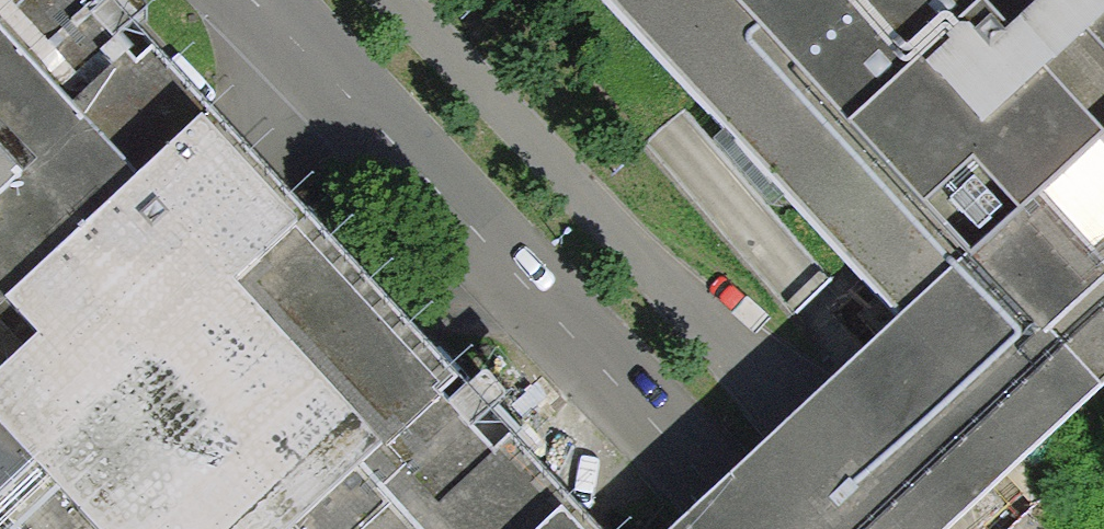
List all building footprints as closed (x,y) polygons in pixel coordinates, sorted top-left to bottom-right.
[(511,442),(499,455),(479,435),(506,407),(484,382),(455,412),(446,403),(462,389),(256,168),(151,56),(136,71),(120,54),(151,24),(130,0),(126,0),(93,30),(84,21),(103,4),(100,0),(0,0),(0,528),(588,528),(511,442)] [(899,323),(1024,458),(1103,386),(1103,0),(601,0),(899,323)] [(1024,458),(899,323),(678,528),(949,528),(1024,458)]
